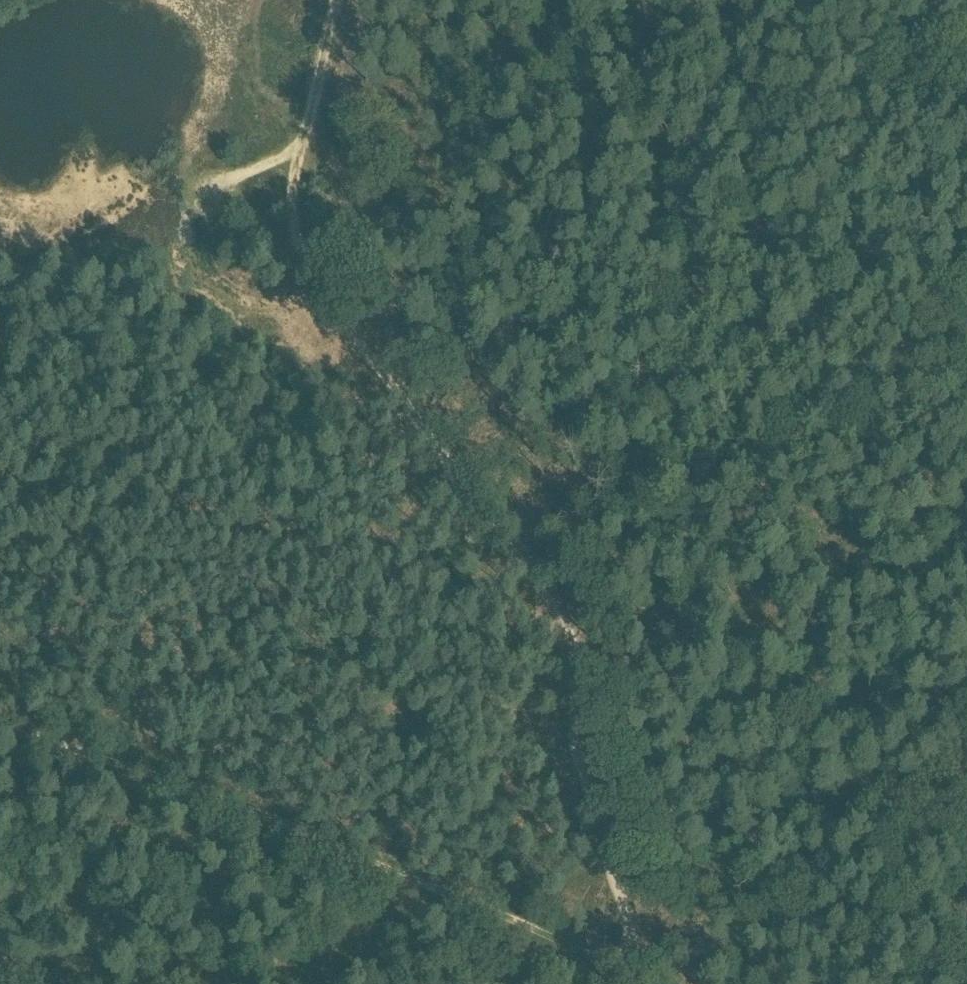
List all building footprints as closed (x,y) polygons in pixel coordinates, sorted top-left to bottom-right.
[(241,191),(229,197),(236,210),(248,203),(241,191)]
